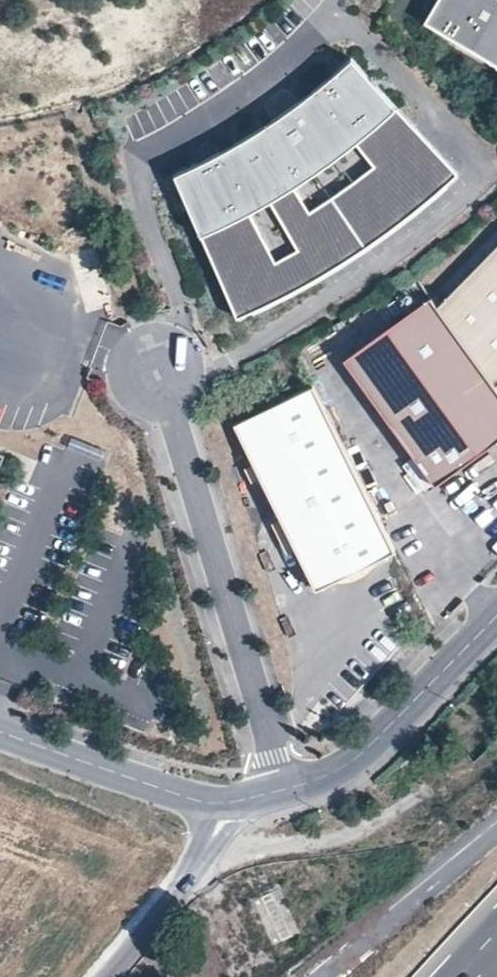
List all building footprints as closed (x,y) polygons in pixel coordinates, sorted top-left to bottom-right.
[(421,19),(496,65),(496,0),(433,0),(421,19)] [(385,228),(431,191),(454,171),(346,55),(310,87),(292,101),(252,128),(212,152),(169,173),(233,317),(261,304),(286,291),(312,277),(337,261),(362,245),(385,228)] [(496,390),(496,246),(435,306),(496,390)] [(429,298),(343,361),(432,482),(496,434),(496,390),(435,306),(429,298)] [(393,550),(311,385),(233,424),(315,589),(393,550)] [(405,468),(423,493),(433,486),(415,461),(405,468)] [(281,889),(254,901),(273,945),(300,934),(281,889)]
